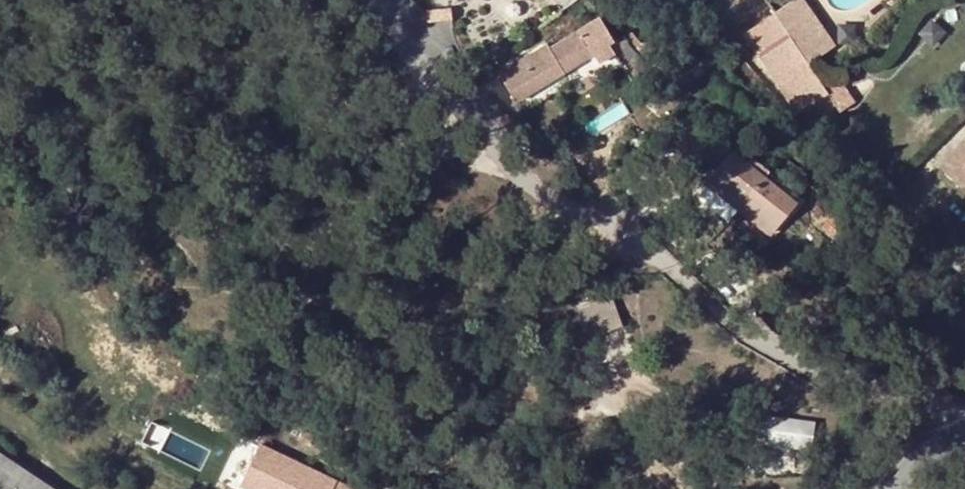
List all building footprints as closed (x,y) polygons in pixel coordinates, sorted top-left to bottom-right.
[(803,0),(796,0),(776,14),(811,67),(836,49),(803,0)] [(518,103),(565,73),(593,57),(578,33),(550,50),(546,44),(500,73),(518,103)] [(626,41),(637,53),(645,46),(635,34),(626,41)] [(830,95),(843,114),(857,105),(843,84),(829,93),(811,67),(791,36),(761,56),(800,115),(830,95)] [(616,45),(628,60),(644,77),(652,71),(637,53),(626,41),(625,39),(616,45)] [(565,73),(518,103),(524,114),(572,84),(565,73)] [(945,166),(964,187),(964,186),(964,147),(945,166)] [(707,185),(708,186),(741,211),(766,178),(733,152),(707,185)] [(797,201),(766,178),(741,211),(771,235),(797,201)] [(730,224),(731,223),(733,221),(741,211),(708,186),(699,197),(698,199),(730,224)] [(591,300),(576,305),(588,338),(622,326),(607,285),(588,291),(591,300)] [(865,412),(872,417),(876,410),(869,406),(865,412)] [(775,415),(774,419),(753,415),(750,439),(771,441),(770,444),(809,450),(813,421),(775,415)] [(323,488),(328,478),(263,448),(258,461),(241,453),(237,465),(215,454),(209,468),(204,466),(202,471),(207,473),(200,488),(229,488),(232,483),(246,488),(323,488)] [(695,462),(704,464),(707,450),(697,448),(695,462)] [(0,454),(0,488),(52,488),(0,454)]
